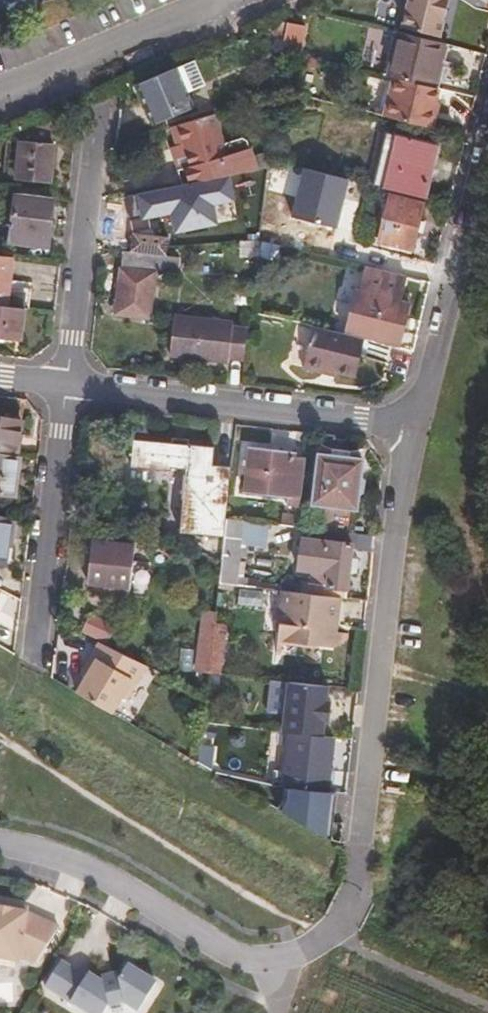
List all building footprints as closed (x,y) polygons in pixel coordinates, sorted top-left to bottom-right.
[(405,23),(413,25),(411,31),(448,40),(459,0),(411,0),(405,23)] [(282,20),(277,51),(299,55),(304,24),(282,20)] [(433,89),(446,46),(402,35),(390,79),(395,80),(385,118),(429,129),(439,91),(433,89)] [(302,57),(279,51),(275,78),(313,86),(318,65),(302,61),(302,57)] [(180,65),(190,89),(207,82),(197,58),(180,65)] [(180,65),(140,81),(156,121),(196,105),(190,89),(180,65)] [(204,177),(223,173),(228,172),(249,168),(244,144),(220,149),(212,113),(169,126),(174,144),(180,142),(187,164),(181,165),(184,181),(204,177)] [(55,118),(8,136),(4,175),(18,176),(17,182),(51,185),(55,151),(52,151),(55,118)] [(391,136),(382,134),(376,157),(368,188),(377,190),(385,159),(391,136)] [(432,148),(391,136),(385,159),(377,190),(421,201),(432,148)] [(233,198),(228,172),(223,173),(204,177),(184,181),(133,192),(138,216),(167,213),(170,230),(217,223),(212,202),(233,198)] [(13,197),(12,201),(1,200),(0,211),(0,215),(11,216),(8,240),(25,241),(30,236),(44,238),(48,202),(13,197)] [(420,207),(389,199),(378,242),(384,244),(380,258),(382,259),(407,265),(409,251),(413,231),(418,233),(420,224),(416,223),(420,207)] [(238,239),(238,255),(264,255),(264,240),(238,239)] [(123,256),(141,258),(155,259),(155,250),(176,249),(182,248),(183,245),(148,242),(135,241),(125,240),(123,256)] [(121,268),(155,271),(179,272),(182,248),(176,249),(155,250),(155,259),(141,258),(123,256),(121,268)] [(409,251),(407,265),(421,268),(424,255),(409,251)] [(0,257),(0,308),(22,311),(29,312),(29,293),(4,289),(8,258),(0,257)] [(381,271),(405,277),(407,265),(382,259),(381,271)] [(405,277),(381,271),(357,266),(341,334),(308,326),(298,367),(328,375),(329,372),(351,378),(362,340),(399,350),(408,305),(401,303),(405,277)] [(155,271),(121,268),(114,314),(147,319),(155,271)] [(22,311),(0,308),(0,340),(5,340),(19,342),(22,311)] [(174,317),(169,357),(215,363),(216,357),(241,360),(245,330),(232,330),(232,324),(174,317)] [(0,422),(0,497),(9,498),(14,457),(17,457),(21,426),(0,422)] [(178,529),(208,532),(207,535),(222,537),(219,560),(216,584),(235,586),(239,549),(260,552),(264,529),(223,523),(231,461),(211,459),(212,448),(187,444),(187,449),(171,448),(171,442),(131,437),(128,464),(168,471),(170,467),(184,469),(178,529)] [(241,447),(236,493),(287,499),(285,510),(298,511),(305,454),(241,447)] [(309,534),(353,540),(361,465),(318,459),(309,534)] [(12,522),(0,519),(0,563),(9,564),(12,522)] [(328,651),(330,639),(333,626),(336,626),(339,599),(345,600),(346,590),(348,575),(351,549),(302,543),(298,572),(323,575),(321,588),(308,586),(306,595),(282,592),(275,644),(279,645),(328,651)] [(113,596),(107,595),(106,601),(129,604),(130,589),(135,551),(91,544),(88,585),(93,586),(114,588),(113,596)] [(348,575),(346,590),(354,590),(356,576),(348,575)] [(94,592),(107,595),(113,596),(114,588),(93,586),(94,592)] [(89,606),(72,602),(69,622),(88,631),(89,627),(102,629),(104,607),(89,606)] [(195,672),(205,673),(212,623),(200,622),(195,672)] [(212,623),(205,673),(219,674),(224,625),(212,623)] [(76,692),(112,713),(122,696),(127,699),(148,667),(100,643),(91,657),(96,659),(86,677),(76,692)] [(178,647),(177,671),(190,672),(191,648),(178,647)] [(82,673),(86,677),(96,659),(91,657),(82,673)] [(332,741),(319,739),(320,724),(325,724),(328,704),(323,703),(324,688),(285,683),(279,733),(289,735),(283,779),(325,788),(332,741)] [(196,749),(194,762),(214,765),(216,753),(196,749)] [(323,797),(325,788),(283,779),(281,790),(323,797)] [(60,927),(28,912),(0,906),(0,958),(19,961),(19,957),(37,961),(60,927)] [(62,961),(46,987),(88,1012),(105,1012),(109,1006),(125,1002),(139,1012),(157,982),(129,965),(120,977),(120,978),(104,982),(89,974),(88,977),(62,961)] [(104,982),(120,978),(118,972),(103,977),(104,982)]
